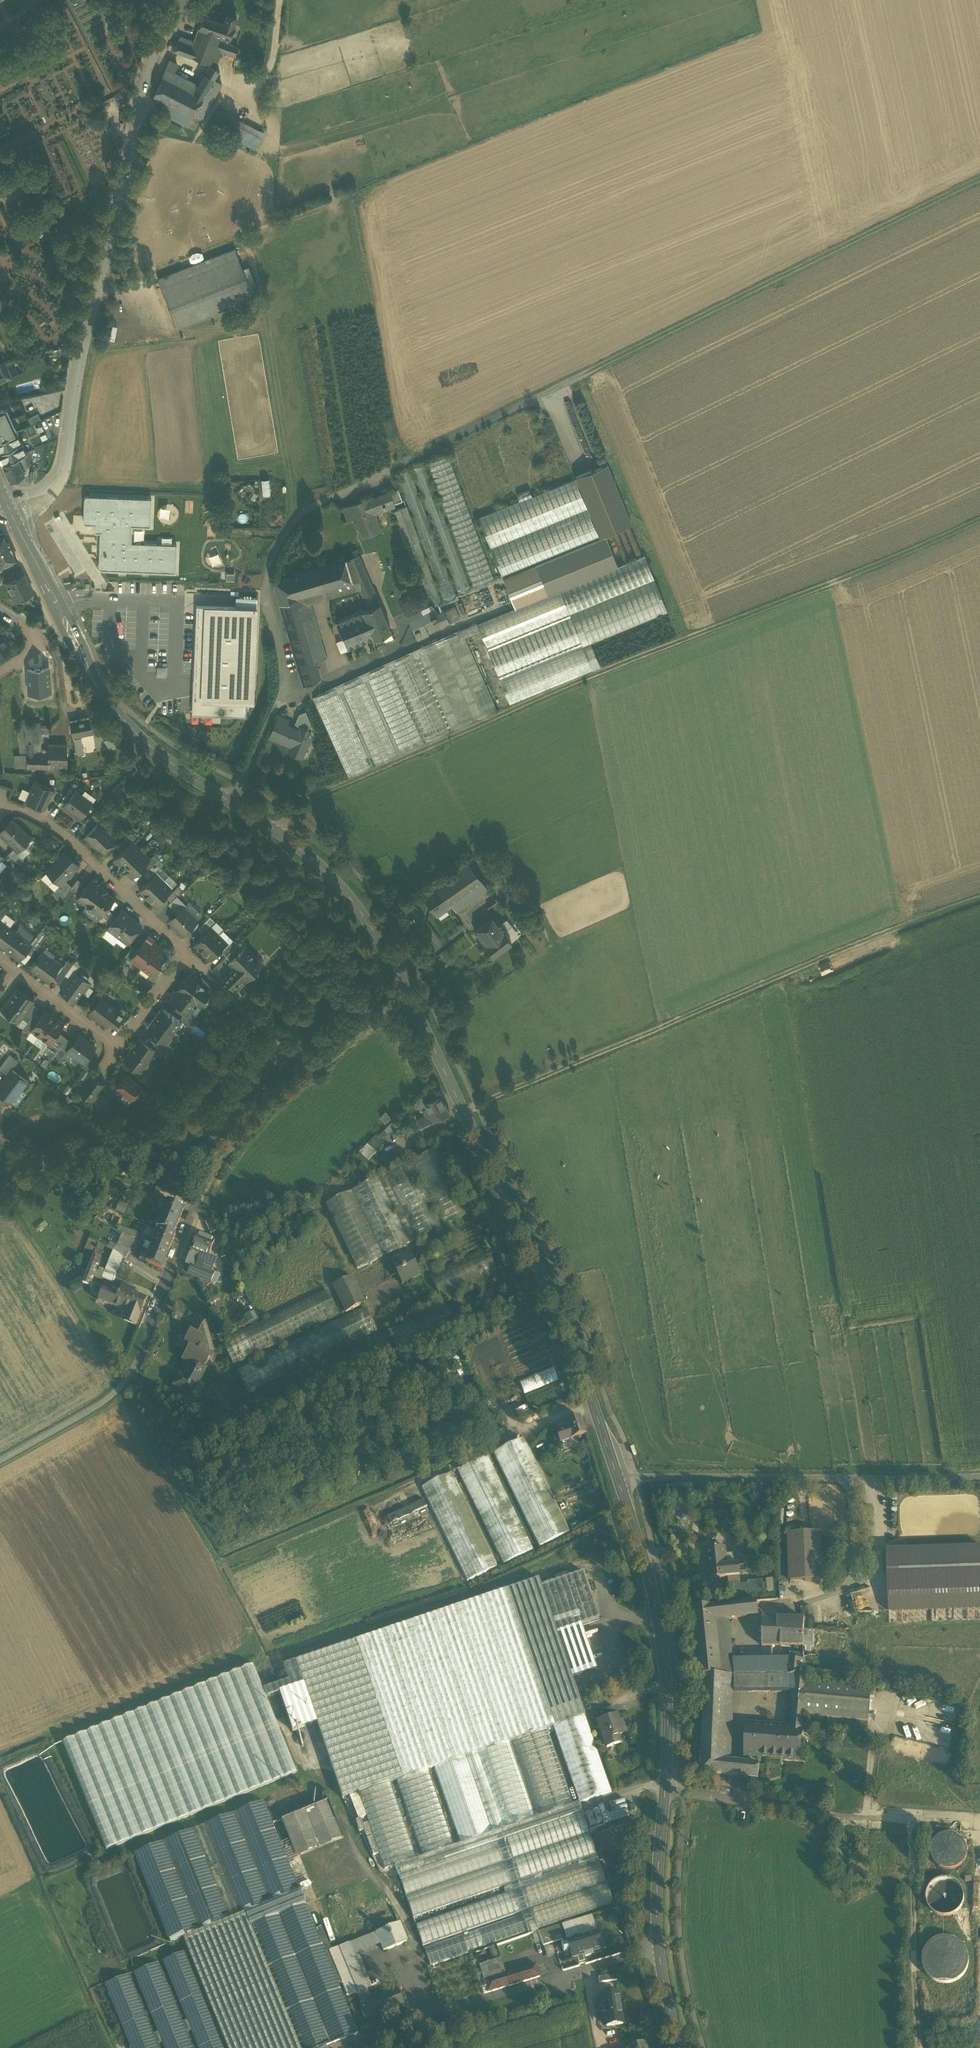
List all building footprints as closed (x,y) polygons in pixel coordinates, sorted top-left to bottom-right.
[(230,38),(228,37),(232,24),(235,25),(234,24),(237,16),(227,13),(224,22),(203,15),(199,27),(220,35),(230,38)] [(173,49),(205,61),(210,63),(214,65),(215,60),(218,53),(220,49),(235,55),(236,55),(238,46),(228,43),(218,40),(220,35),(199,27),(194,41),(192,47),(178,42),(177,41),(173,49)] [(228,43),(230,38),(220,35),(218,40),(228,43)] [(178,42),(192,47),(194,41),(180,36),(178,42)] [(169,59),(162,76),(194,92),(199,83),(175,71),(179,64),(169,59)] [(213,66),(214,65),(210,63),(209,65),(205,72),(215,77),(220,69),(213,66)] [(194,92),(204,96),(214,80),(215,77),(205,72),(199,83),(194,92)] [(154,95),(165,101),(193,115),(204,96),(194,92),(162,76),(154,95)] [(214,80),(204,96),(193,115),(202,119),(222,84),(214,80)] [(188,126),(193,115),(165,101),(160,111),(188,126)] [(211,124),(255,147),(263,132),(219,109),(211,124)] [(157,279),(175,328),(253,299),(242,270),(234,250),(157,279)] [(242,270),(253,299),(260,296),(249,268),(242,270)] [(14,362),(6,365),(6,367),(11,377),(19,373),(14,362)] [(11,377),(6,367),(0,369),(0,381),(11,377)] [(18,430),(9,413),(6,414),(3,408),(0,409),(0,439),(18,430)] [(38,413),(29,418),(31,423),(41,418),(38,413)] [(2,463),(17,456),(23,453),(27,451),(26,451),(22,442),(23,441),(22,440),(22,441),(18,432),(18,430),(0,439),(0,458),(2,462),(1,462),(2,463)] [(32,456),(29,451),(27,451),(23,453),(25,457),(29,466),(32,456)] [(427,462),(474,588),(495,580),(448,454),(427,462)] [(25,473),(17,456),(2,463),(10,480),(25,473)] [(412,468),(458,593),(471,589),(424,463),(412,468)] [(575,478),(599,537),(605,534),(632,523),(607,463),(575,477),(575,478)] [(397,474),(444,602),(457,597),(409,469),(397,474)] [(263,493),(271,493),(270,477),(262,478),(263,493)] [(479,517),(503,576),(561,553),(599,537),(575,478),(532,495),(529,489),(517,494),(519,501),(479,517)] [(389,491),(394,503),(403,500),(402,500),(398,488),(389,491)] [(362,535),(363,536),(381,529),(377,519),(377,520),(374,520),(372,514),(373,514),(371,510),(383,506),(384,507),(386,506),(385,504),(392,501),(394,506),(395,505),(394,503),(389,491),(367,500),(366,498),(347,505),(350,515),(357,513),(358,516),(356,517),(363,535),(362,535)] [(85,497),(84,498),(83,521),(84,523),(86,524),(95,524),(100,524),(100,532),(99,566),(100,568),(101,569),(176,572),(177,544),(131,542),(132,525),(151,526),(152,498),(87,495),(85,497)] [(375,513),(394,506),(392,501),(385,504),(386,506),(384,507),(383,506),(371,510),(373,514),(372,514),(374,520),(377,520),(377,519),(375,513)] [(397,521),(406,545),(419,540),(406,505),(395,509),(399,520),(397,521)] [(632,523),(605,534),(617,564),(644,553),(632,523)] [(11,545),(4,531),(0,533),(0,550),(11,545)] [(618,566),(617,564),(605,534),(599,537),(561,553),(503,576),(515,607),(568,586),(573,583),(618,566)] [(428,604),(430,607),(433,605),(433,606),(442,602),(419,540),(406,545),(428,604)] [(11,545),(0,550),(0,564),(1,566),(4,564),(12,561),(12,560),(17,558),(11,545)] [(273,579),(303,684),(320,676),(316,659),(298,596),(356,579),(360,588),(368,607),(379,602),(359,554),(273,579)] [(573,583),(568,586),(578,609),(654,578),(645,554),(618,566),(573,583)] [(6,581),(15,601),(24,596),(24,595),(33,591),(24,573),(6,581)] [(667,611),(654,578),(578,609),(568,586),(515,607),(477,623),(480,629),(509,703),(601,666),(591,642),(667,611)] [(298,596),(316,659),(327,656),(311,602),(360,588),(356,579),(298,596)] [(257,597),(239,596),(239,606),(257,607),(257,597)] [(368,607),(362,609),(374,637),(382,634),(390,631),(391,630),(379,602),(368,607)] [(406,614),(417,637),(460,617),(458,612),(456,609),(455,606),(451,608),(450,606),(447,608),(448,610),(447,610),(444,611),(443,610),(437,613),(433,606),(433,605),(430,607),(428,604),(406,614)] [(239,606),(197,605),(194,679),(193,679),(192,713),(231,715),(231,714),(246,715),(246,701),(253,702),(257,607),(239,606)] [(347,648),(374,637),(362,609),(336,620),(347,648)] [(465,635),(480,629),(477,623),(457,631),(457,632),(312,697),(348,777),(498,710),(465,635)] [(390,631),(382,634),(385,640),(393,637),(390,631)] [(11,649),(2,636),(0,637),(0,656),(11,649)] [(49,667),(28,669),(29,693),(50,691),(49,667)] [(299,725),(308,729),(311,722),(306,710),(299,713),(295,722),(299,726),(299,725)] [(289,751),(302,757),(308,742),(305,741),(308,735),(306,734),(308,729),(299,725),(299,726),(297,730),(286,725),(289,719),(279,715),(270,736),(291,745),(289,751)] [(70,721),(73,736),(92,733),(90,718),(70,721)] [(94,721),(100,729),(105,726),(99,718),(94,721)] [(26,733),(26,742),(34,742),(40,741),(39,733),(41,733),(41,723),(25,724),(26,733)] [(18,724),(18,734),(26,733),(25,724),(18,724)] [(34,754),(34,742),(26,742),(28,766),(48,768),(48,755),(34,754)] [(75,745),(76,751),(78,751),(95,748),(94,742),(75,745)] [(48,768),(67,769),(67,743),(48,743),(48,755),(48,768)] [(26,800),(45,809),(54,790),(35,781),(26,800)] [(64,806),(80,817),(91,803),(81,796),(82,795),(76,790),(64,806)] [(79,827),(84,831),(93,821),(89,817),(79,827)] [(18,850),(31,836),(12,819),(0,831),(0,833),(18,850)] [(85,836),(102,853),(117,837),(100,821),(85,836)] [(119,844),(123,848),(131,840),(132,840),(136,836),(132,831),(119,844)] [(118,868),(119,871),(141,849),(132,840),(131,840),(123,848),(114,858),(119,864),(118,866),(118,868)] [(9,853),(20,864),(25,859),(13,848),(9,853)] [(150,858),(141,849),(119,871),(122,873),(124,872),(126,872),(127,871),(128,872),(132,876),(142,867),(150,858)] [(60,884),(65,879),(79,864),(65,850),(55,861),(56,861),(47,871),(60,884)] [(142,867),(146,871),(156,861),(159,858),(154,853),(150,858),(142,867)] [(160,866),(156,861),(146,871),(144,873),(148,878),(155,871),(160,866)] [(434,885),(449,905),(451,903),(484,881),(469,861),(434,885)] [(156,872),(164,880),(169,875),(160,866),(155,871),(156,872)] [(144,895),(147,897),(164,880),(156,872),(150,879),(139,889),(144,894),(144,895)] [(176,882),(169,875),(164,880),(171,887),(176,882)] [(71,888),(75,891),(83,881),(78,878),(72,886),(71,888)] [(52,891),(61,900),(71,888),(72,886),(65,879),(60,884),(52,891)] [(101,915),(108,907),(115,898),(106,891),(107,890),(101,886),(100,887),(91,880),(80,894),(85,898),(83,901),(101,915)] [(171,887),(164,880),(147,897),(150,900),(155,905),(168,892),(172,888),(171,887)] [(484,881),(451,903),(456,910),(488,887),(484,881)] [(166,896),(171,901),(177,895),(183,889),(178,884),(169,894),(166,896)] [(436,913),(437,913),(449,905),(434,885),(422,894),(436,913)] [(32,888),(22,889),(23,898),(32,898),(32,888)] [(186,903),(177,895),(171,901),(168,903),(177,911),(182,906),(183,906),(186,903)] [(188,901),(186,903),(183,906),(197,919),(201,914),(188,901)] [(6,913),(9,908),(5,905),(0,910),(0,920),(6,913)] [(169,919),(184,933),(197,920),(197,919),(183,906),(182,906),(177,911),(169,919)] [(99,919),(103,922),(112,910),(108,907),(101,915),(99,919)] [(108,926),(128,941),(141,924),(121,909),(117,914),(108,926)] [(104,922),(108,926),(117,914),(112,911),(104,922)] [(6,913),(0,920),(0,921),(9,927),(9,926),(10,926),(15,919),(6,913)] [(206,919),(210,923),(214,919),(210,915),(206,919)] [(485,945),(492,955),(522,933),(514,923),(511,926),(506,919),(500,923),(494,915),(474,930),(485,944),(485,945)] [(198,927),(202,932),(210,923),(206,919),(198,927)] [(4,947),(16,931),(10,926),(9,926),(9,927),(0,921),(0,944),(4,947)] [(199,948),(202,951),(219,934),(211,926),(194,943),(199,948)] [(35,935),(42,940),(47,933),(40,929),(35,935)] [(22,936),(16,931),(4,947),(20,959),(26,951),(31,944),(30,943),(21,937),(22,936)] [(149,933),(145,938),(150,942),(152,940),(154,937),(149,933)] [(227,941),(219,934),(202,951),(204,953),(205,954),(210,958),(227,941)] [(26,951),(31,954),(42,940),(35,935),(30,943),(31,944),(26,951)] [(131,957),(141,965),(157,943),(152,940),(150,942),(145,938),(137,949),(130,957),(131,957)] [(229,942),(233,946),(237,942),(233,938),(229,942)] [(226,954),(231,959),(243,946),(238,941),(237,942),(233,946),(226,954)] [(221,950),(226,954),(233,946),(229,942),(221,950)] [(162,947),(157,943),(141,965),(151,973),(157,966),(166,954),(160,950),(162,947)] [(160,950),(166,954),(169,949),(164,945),(162,947),(160,950)] [(232,969),(244,981),(245,981),(242,978),(244,976),(247,978),(257,968),(258,968),(259,967),(264,961),(259,957),(258,958),(245,945),(243,946),(231,959),(229,960),(235,966),(232,969)] [(124,956),(129,959),(131,957),(130,957),(137,949),(132,946),(124,956)] [(31,967),(48,980),(49,980),(60,964),(53,959),(52,960),(42,952),(31,967)] [(68,970),(65,973),(70,977),(74,971),(80,963),(76,959),(72,964),(68,970)] [(67,960),(62,966),(68,970),(72,964),(67,960)] [(54,977),(59,981),(65,973),(68,970),(62,966),(54,977)] [(149,975),(154,979),(161,969),(157,966),(151,973),(149,975)] [(224,978),(227,981),(223,985),(232,994),(236,990),(237,988),(244,981),(232,969),(224,978)] [(60,990),(75,1001),(83,991),(88,984),(89,983),(74,971),(70,977),(60,990)] [(182,984),(179,987),(198,1001),(200,1003),(207,993),(209,991),(203,986),(203,985),(200,983),(198,981),(189,975),(185,979),(184,979),(182,979),(181,981),(181,983),(182,984)] [(207,993),(210,996),(214,989),(203,978),(200,983),(203,985),(203,986),(209,991),(207,993)] [(88,984),(83,991),(87,994),(92,988),(88,984)] [(18,1020),(18,1021),(22,1016),(32,1003),(34,1000),(16,987),(1,1008),(10,1014),(11,1013),(19,1018),(18,1020)] [(190,1011),(198,1001),(179,987),(177,990),(176,990),(174,990),(173,992),(173,993),(174,994),(171,998),(179,1003),(181,1005),(190,1012),(190,1011)] [(232,994),(236,998),(241,992),(237,988),(236,990),(232,994)] [(88,1004),(93,1007),(101,997),(103,994),(98,990),(88,1004)] [(108,1025),(111,1020),(119,1010),(118,1010),(101,997),(93,1007),(90,1011),(94,1014),(94,1015),(108,1025)] [(22,1016),(28,1021),(31,1017),(38,1007),(32,1003),(22,1016)] [(121,1005),(118,1010),(119,1010),(111,1020),(116,1024),(122,1016),(125,1016),(127,1012),(127,1009),(121,1005)] [(177,1010),(183,1014),(190,1019),(194,1013),(190,1011),(190,1012),(181,1005),(177,1010)] [(160,1010),(155,1017),(174,1031),(177,1026),(180,1028),(184,1022),(179,1019),(165,1008),(162,1011),(160,1010)] [(48,1042),(49,1042),(58,1030),(64,1022),(46,1009),(40,1017),(31,1029),(32,1029),(48,1042)] [(24,1027),(30,1032),(32,1029),(31,1029),(40,1017),(35,1013),(24,1027)] [(192,1021),(190,1019),(183,1014),(179,1018),(189,1026),(192,1021)] [(161,1038),(166,1042),(170,1036),(174,1031),(155,1017),(149,1024),(151,1026),(149,1029),(161,1038)] [(55,1043),(59,1046),(66,1037),(58,1030),(49,1042),(48,1042),(47,1044),(51,1048),(55,1043)] [(68,1049),(84,1061),(95,1046),(79,1034),(73,1042),(67,1049),(68,1049)] [(73,1042),(66,1037),(59,1046),(56,1051),(62,1056),(68,1049),(67,1049),(73,1042)] [(160,1056),(165,1049),(157,1043),(148,1037),(145,1042),(156,1050),(155,1052),(160,1056)] [(124,1058),(141,1071),(155,1052),(156,1050),(145,1042),(139,1038),(124,1058)] [(161,1038),(157,1043),(165,1049),(169,1052),(173,1046),(169,1043),(168,1043),(166,1042),(161,1038)] [(7,1074),(11,1068),(18,1060),(10,1054),(0,1067),(0,1068),(7,1074)] [(82,1066),(87,1069),(94,1060),(90,1056),(82,1066)] [(10,1101),(18,1090),(19,1091),(27,1080),(11,1068),(7,1074),(0,1083),(0,1094),(10,1101)] [(79,1090),(91,1099),(98,1090),(103,1083),(91,1074),(79,1090)] [(124,1093),(132,1099),(141,1086),(125,1074),(115,1088),(116,1091),(116,1092),(119,1094),(123,1094),(124,1093)] [(96,1109),(105,1115),(107,1111),(108,1098),(98,1090),(91,1099),(99,1105),(96,1109)] [(417,1118),(420,1125),(448,1111),(440,1094),(424,1101),(427,1106),(423,1108),(426,1113),(417,1118)] [(392,1116),(385,1110),(379,1116),(386,1123),(392,1116)] [(385,1127),(389,1134),(400,1129),(394,1118),(385,1127)] [(354,1159),(363,1168),(383,1148),(395,1142),(389,1134),(385,1127),(354,1159)] [(325,1205),(357,1270),(469,1215),(437,1150),(325,1205)] [(129,1206),(119,1202),(115,1212),(125,1216),(129,1206)] [(156,1210),(162,1212),(165,1204),(160,1202),(156,1210)] [(156,1228),(159,1230),(173,1235),(183,1212),(183,1211),(165,1204),(162,1212),(156,1228)] [(44,1220),(33,1226),(36,1233),(47,1227),(44,1220)] [(210,1222),(205,1224),(210,1235),(215,1232),(210,1222)] [(146,1228),(142,1237),(154,1242),(158,1233),(146,1228)] [(133,1240),(136,1234),(124,1230),(122,1236),(133,1241),(133,1240)] [(154,1242),(152,1248),(168,1254),(175,1236),(173,1235),(159,1230),(158,1233),(154,1242)] [(142,1237),(136,1234),(133,1240),(145,1245),(152,1248),(154,1242),(142,1237)] [(197,1235),(191,1251),(208,1258),(208,1257),(215,1242),(197,1235)] [(107,1248),(114,1251),(123,1257),(123,1258),(126,1260),(131,1250),(141,1255),(145,1245),(133,1240),(133,1241),(122,1236),(118,1244),(115,1249),(109,1245),(107,1248)] [(168,1254),(152,1248),(145,1245),(141,1255),(140,1258),(145,1260),(147,1260),(145,1264),(159,1269),(162,1270),(168,1254)] [(373,1302),(385,1328),(498,1273),(486,1248),(373,1302)] [(113,1284),(123,1258),(123,1257),(114,1251),(105,1274),(102,1279),(113,1284)] [(211,1258),(208,1257),(208,1258),(191,1251),(185,1265),(191,1267),(192,1264),(211,1272),(216,1261),(211,1259),(211,1258)] [(390,1260),(402,1285),(421,1276),(409,1251),(390,1260)] [(82,1284),(88,1286),(92,1277),(94,1270),(96,1265),(98,1266),(100,1261),(92,1258),(82,1284)] [(188,1274),(207,1282),(210,1275),(211,1272),(192,1264),(191,1267),(188,1274)] [(102,1279),(105,1274),(94,1270),(92,1277),(102,1281),(102,1279)] [(214,1276),(211,1283),(217,1286),(221,1276),(215,1273),(214,1276)] [(387,1330),(399,1355),(511,1300),(499,1276),(387,1330)] [(333,1286),(346,1313),(365,1304),(352,1277),(333,1286)] [(125,1320),(136,1325),(146,1300),(133,1295),(135,1290),(122,1285),(118,1294),(118,1295),(115,1294),(115,1293),(103,1288),(103,1289),(100,1296),(98,1300),(98,1301),(128,1313),(125,1320)] [(93,1294),(100,1296),(103,1289),(96,1286),(93,1294)] [(221,1340),(234,1366),(338,1315),(325,1290),(221,1340)] [(236,1370),(248,1395),(377,1332),(365,1307),(236,1370)] [(257,1320),(253,1312),(244,1316),(248,1324),(257,1320)] [(212,1353),(209,1359),(210,1359),(213,1353),(204,1322),(202,1327),(198,1315),(194,1324),(194,1325),(205,1330),(204,1332),(205,1332),(206,1333),(207,1334),(207,1335),(207,1337),(206,1338),(205,1338),(209,1341),(210,1345),(210,1347),(211,1348),(211,1350),(210,1351),(209,1352),(212,1353)] [(185,1363),(190,1366),(193,1362),(204,1368),(209,1359),(212,1353),(209,1352),(210,1351),(211,1350),(211,1348),(210,1347),(210,1345),(209,1341),(205,1338),(206,1338),(207,1337),(207,1335),(207,1334),(206,1333),(205,1332),(204,1332),(205,1330),(194,1325),(186,1339),(189,1348),(185,1355),(184,1358),(187,1360),(185,1363)] [(206,1370),(204,1368),(193,1362),(190,1366),(183,1379),(179,1376),(173,1386),(191,1397),(206,1370)] [(553,1367),(520,1381),(525,1395),(559,1381),(553,1367)] [(554,1432),(558,1445),(585,1436),(579,1418),(564,1423),(565,1428),(554,1432)] [(493,1454),(538,1547),(569,1532),(524,1439),(493,1454)] [(457,1471),(502,1564),(532,1549),(487,1456),(457,1471)] [(421,1488),(466,1582),(496,1567),(451,1474),(421,1488)] [(386,1517),(390,1524),(427,1506),(424,1499),(386,1517)] [(820,1533),(790,1534),(791,1582),(821,1581),(820,1533)] [(709,1579),(726,1577),(725,1566),(727,1566),(727,1565),(725,1555),(725,1548),(706,1549),(709,1579)] [(889,1612),(979,1608),(979,1549),(887,1552),(889,1612)] [(727,1565),(735,1565),(734,1554),(725,1555),(727,1565)] [(735,1565),(727,1565),(727,1566),(725,1566),(726,1577),(728,1577),(739,1576),(740,1576),(740,1574),(739,1567),(739,1564),(735,1565)] [(583,1572),(541,1587),(557,1633),(581,1625),(599,1618),(583,1572)] [(728,1577),(729,1585),(740,1584),(739,1576),(728,1577)] [(572,1678),(557,1633),(541,1587),(538,1579),(356,1641),(403,1778),(429,1769),(435,1767),(510,1742),(516,1740),(548,1729),(553,1727),(585,1716),(572,1678)] [(748,1582),(748,1583),(750,1583),(750,1589),(764,1588),(763,1580),(749,1581),(749,1582),(748,1582)] [(750,1591),(750,1589),(750,1583),(748,1583),(740,1584),(729,1585),(730,1593),(750,1591)] [(714,1606),(716,1622),(730,1620),(747,1618),(747,1612),(758,1611),(757,1601),(714,1606)] [(705,1677),(721,1677),(716,1622),(714,1606),(692,1608),(698,1677),(705,1677)] [(801,1609),(803,1619),(805,1619),(812,1619),(810,1607),(801,1609)] [(762,1646),(781,1647),(781,1633),(777,1633),(778,1619),(763,1618),(762,1646)] [(803,1619),(778,1619),(777,1633),(781,1633),(781,1647),(804,1647),(805,1619),(803,1619)] [(733,1661),(730,1620),(716,1622),(721,1677),(726,1677),(788,1676),(790,1660),(733,1661)] [(557,1633),(572,1678),(596,1670),(581,1625),(557,1633)] [(295,1662),(303,1684),(316,1723),(342,1799),(349,1796),(358,1793),(358,1794),(391,1782),(397,1780),(403,1778),(356,1641),(295,1662)] [(790,1660),(788,1676),(796,1675),(804,1675),(805,1661),(790,1660)] [(266,1697),(279,1692),(303,1684),(295,1662),(284,1665),(289,1681),(263,1690),(266,1697)] [(63,1742),(106,1850),(296,1773),(266,1697),(263,1690),(253,1665),(63,1742)] [(734,1694),(794,1694),(796,1675),(788,1676),(726,1677),(723,1761),(732,1762),(734,1694)] [(804,1675),(796,1675),(794,1694),(791,1729),(791,1730),(802,1731),(804,1715),(807,1683),(807,1675),(804,1675)] [(723,1776),(723,1761),(726,1677),(721,1677),(705,1677),(701,1773),(723,1776)] [(871,1689),(807,1683),(804,1715),(868,1721),(871,1689)] [(292,1731),(316,1723),(303,1684),(279,1692),(292,1731)] [(601,1712),(603,1719),(617,1714),(614,1707),(601,1712)] [(598,1721),(607,1748),(621,1743),(618,1735),(626,1732),(626,1733),(627,1733),(622,1720),(622,1721),(619,1722),(617,1714),(603,1719),(598,1721)] [(585,1716),(553,1727),(580,1803),(612,1792),(585,1716)] [(761,1747),(781,1748),(782,1728),(747,1725),(747,1726),(746,1746),(761,1747)] [(790,1760),(799,1761),(800,1751),(802,1731),(791,1730),(791,1729),(782,1728),(781,1748),(761,1747),(746,1746),(746,1757),(747,1757),(750,1758),(770,1759),(790,1760)] [(575,1805),(548,1729),(516,1740),(542,1816),(575,1805)] [(536,1818),(510,1742),(435,1767),(461,1843),(536,1818)] [(723,1776),(737,1777),(737,1762),(732,1762),(723,1761),(723,1776)] [(760,1765),(745,1763),(744,1778),(758,1780),(760,1765)] [(456,1845),(429,1769),(403,1778),(397,1780),(423,1856),(456,1845)] [(418,1858),(391,1782),(358,1794),(367,1817),(385,1869),(396,1866),(418,1858)] [(358,1793),(349,1796),(358,1820),(367,1817),(358,1794),(358,1793)] [(204,1826),(220,1865),(224,1875),(241,1915),(247,1913),(301,1890),(265,1801),(204,1826)] [(282,1820),(291,1840),(337,1820),(328,1801),(282,1820)] [(396,1866),(400,1876),(583,1813),(580,1803),(575,1805),(542,1816),(536,1818),(461,1843),(456,1845),(423,1856),(418,1858),(396,1866)] [(597,1809),(592,1811),(596,1823),(601,1821),(597,1809)] [(589,1825),(594,1824),(590,1812),(585,1814),(589,1825)] [(507,1940),(508,1943),(538,1932),(538,1930),(613,1904),(583,1813),(400,1876),(414,1918),(504,1887),(506,1894),(416,1925),(423,1947),(464,1933),(464,1935),(425,1948),(431,1966),(433,1965),(470,1952),(471,1956),(436,1967),(434,1968),(432,1969),(444,2006),(484,1995),(483,1992),(486,1991),(475,1953),(475,1951),(507,1940)] [(337,1820),(291,1840),(297,1856),(344,1837),(337,1820)] [(204,1826),(195,1829),(211,1869),(220,1865),(204,1826)] [(231,1919),(215,1879),(211,1869),(195,1829),(132,1854),(169,1944),(183,1938),(231,1919)] [(956,1835),(950,1833),(946,1834),(941,1835),(936,1838),(933,1843),(931,1848),(930,1854),(932,1859),(934,1864),(939,1868),(944,1870),(950,1871),(955,1870),(960,1867),(964,1863),(967,1858),(968,1852),(967,1847),(964,1842),(961,1837),(956,1835)] [(215,1879),(224,1875),(220,1865),(211,1869),(215,1879)] [(215,1879),(231,1919),(241,1915),(224,1875),(215,1879)] [(964,1896),(963,1891),(961,1886),(957,1883),(952,1880),(946,1879),(941,1879),(936,1881),(932,1885),(928,1889),(926,1894),(926,1900),(927,1905),(930,1910),(934,1913),(939,1916),(944,1917),(949,1917),(955,1915),(959,1911),(962,1907),(964,1902),(964,1896)] [(307,1903),(301,1890),(247,1913),(252,1925),(307,1903)] [(271,1987),(275,1998),(280,1996),(300,2047),(322,2047),(325,2047),(358,2034),(339,1984),(317,1929),(307,1903),(252,1925),(276,1985),(271,1987)] [(231,1919),(183,1938),(188,1951),(189,1950),(213,2010),(216,2009),(192,1949),(218,1939),(241,1997),(244,1996),(221,1937),(247,1927),(271,1987),(276,1985),(252,1925),(247,1913),(241,1915),(231,1919)] [(591,1916),(585,1918),(591,1934),(589,1935),(591,1940),(599,1938),(591,1916)] [(561,1939),(564,1945),(568,1943),(571,1950),(573,1958),(586,1954),(586,1956),(594,1953),(593,1951),(602,1948),(599,1938),(591,1940),(589,1935),(591,1934),(585,1918),(572,1922),(571,1920),(565,1922),(566,1925),(562,1926),(550,1930),(554,1941),(561,1939)] [(380,1945),(383,1952),(407,1943),(399,1924),(376,1933),(380,1945)] [(339,1984),(342,1982),(330,1951),(332,1950),(323,1926),(317,1929),(339,1984)] [(275,1998),(271,1987),(247,1927),(221,1937),(244,1996),(241,1997),(246,2009),(249,2008),(265,2047),(294,2047),(275,1998)] [(539,1933),(543,1945),(554,1941),(550,1930),(539,1933)] [(376,1933),(350,1943),(355,1955),(380,1945),(376,1933)] [(922,1963),(924,1969),(927,1975),(932,1980),(937,1983),(944,1984),(951,1984),(957,1981),(962,1977),(966,1972),(968,1966),(969,1959),(967,1953),(964,1947),(959,1942),(953,1939),(947,1938),(940,1938),(934,1941),(929,1945),(925,1950),(923,1956),(922,1963)] [(246,2009),(241,1997),(218,1939),(192,1949),(216,2009),(231,2047),(261,2047),(246,2009)] [(350,1943),(332,1950),(330,1951),(342,1982),(348,1997),(357,1994),(364,1991),(368,1990),(355,1955),(350,1943)] [(565,1952),(571,1950),(568,1943),(564,1945),(562,1945),(565,1952)] [(501,1960),(496,1946),(494,1947),(475,1953),(486,1991),(483,1992),(484,1995),(540,1976),(536,1964),(505,1974),(501,1960)] [(213,2010),(189,1950),(188,1951),(163,1961),(187,2021),(184,2022),(188,2033),(191,2031),(198,2047),(228,2047),(213,2010)] [(433,1965),(434,1968),(436,1967),(471,1956),(470,1952),(433,1965)] [(188,2033),(184,2022),(160,1962),(134,1972),(158,2032),(155,2034),(159,2044),(162,2043),(164,2047),(194,2047),(188,2033)] [(159,2044),(155,2034),(131,1974),(105,1984),(130,2047),(160,2047),(159,2044)] [(598,1978),(599,1984),(617,1981),(616,1975),(598,1978)] [(374,2016),(374,2017),(391,2011),(404,2006),(402,2000),(398,1990),(389,1994),(377,1998),(369,2002),(364,1991),(357,1994),(362,2006),(363,2008),(369,2005),(374,2016)] [(619,1993),(607,1995),(607,1999),(603,1999),(602,2002),(601,2003),(602,2009),(603,2010),(604,2018),(603,2019),(604,2025),(607,2027),(623,2025),(619,1993)] [(280,1996),(275,1998),(294,2047),(300,2047),(280,1996)] [(369,2005),(363,2008),(360,2009),(365,2020),(374,2016),(369,2005)] [(249,2008),(246,2009),(261,2047),(265,2047),(249,2008)] [(216,2009),(213,2010),(228,2047),(231,2047),(216,2009)]
